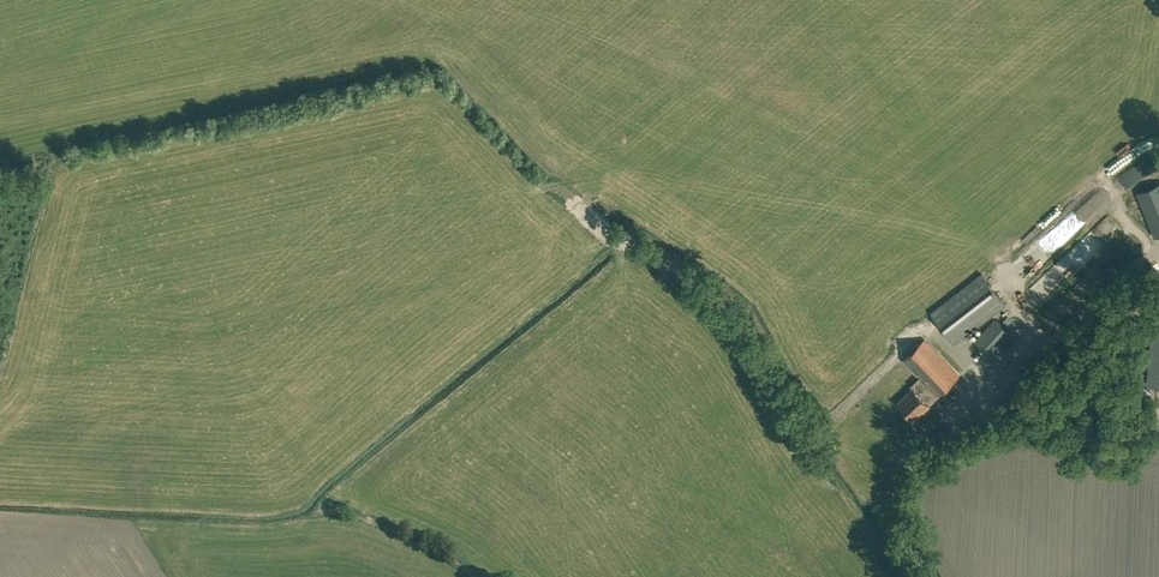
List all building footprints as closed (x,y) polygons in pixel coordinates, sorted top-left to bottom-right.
[(1154,239),(1158,237),(1158,184),(1135,193),(1154,239)] [(929,313),(954,346),(1006,306),(981,273),(929,313)] [(1152,318),(1147,384),(1158,385),(1158,318),(1152,318)] [(992,354),(1000,345),(1001,346),(1011,334),(994,319),(984,330),(984,331),(976,340),(992,354)] [(924,339),(903,359),(937,392),(939,394),(959,375),(924,339)] [(898,402),(915,419),(930,405),(927,402),(937,392),(922,380),(898,402)]
